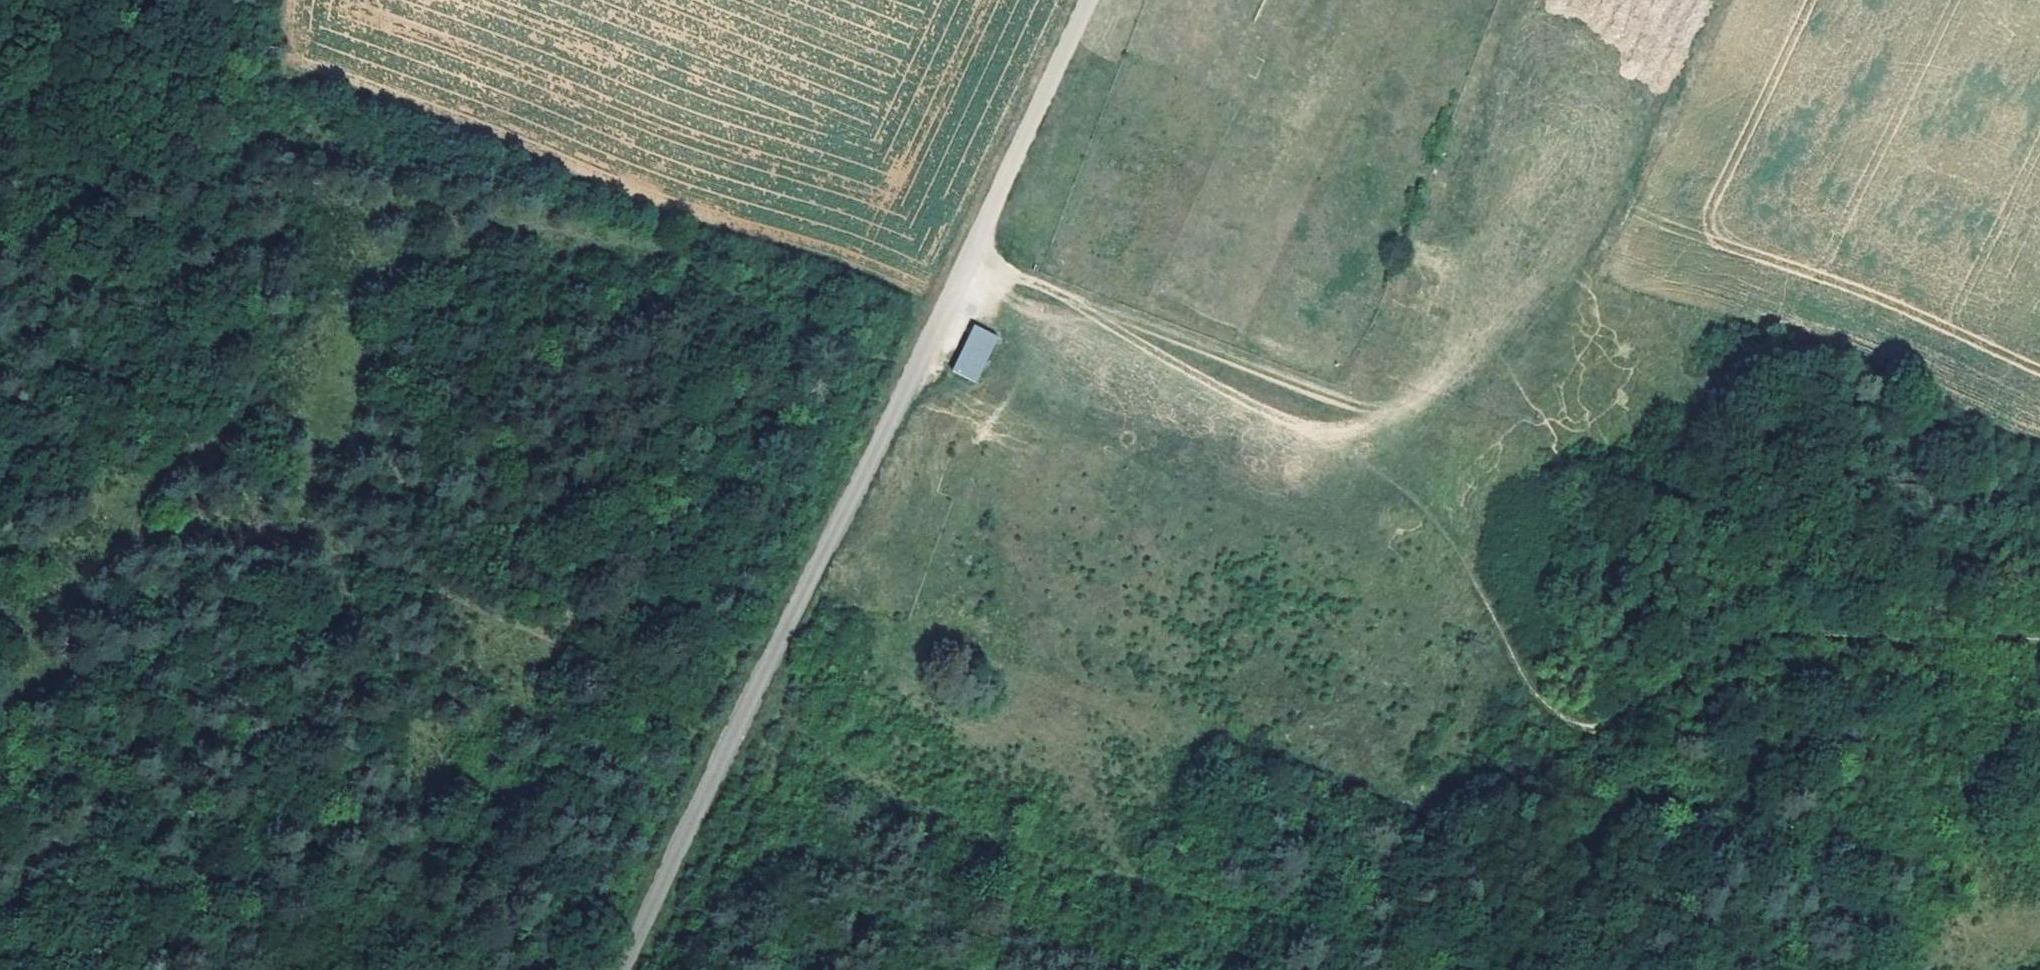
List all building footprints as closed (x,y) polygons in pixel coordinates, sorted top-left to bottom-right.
[(977,326),(954,372),(981,385),(1004,340),(977,326)]
